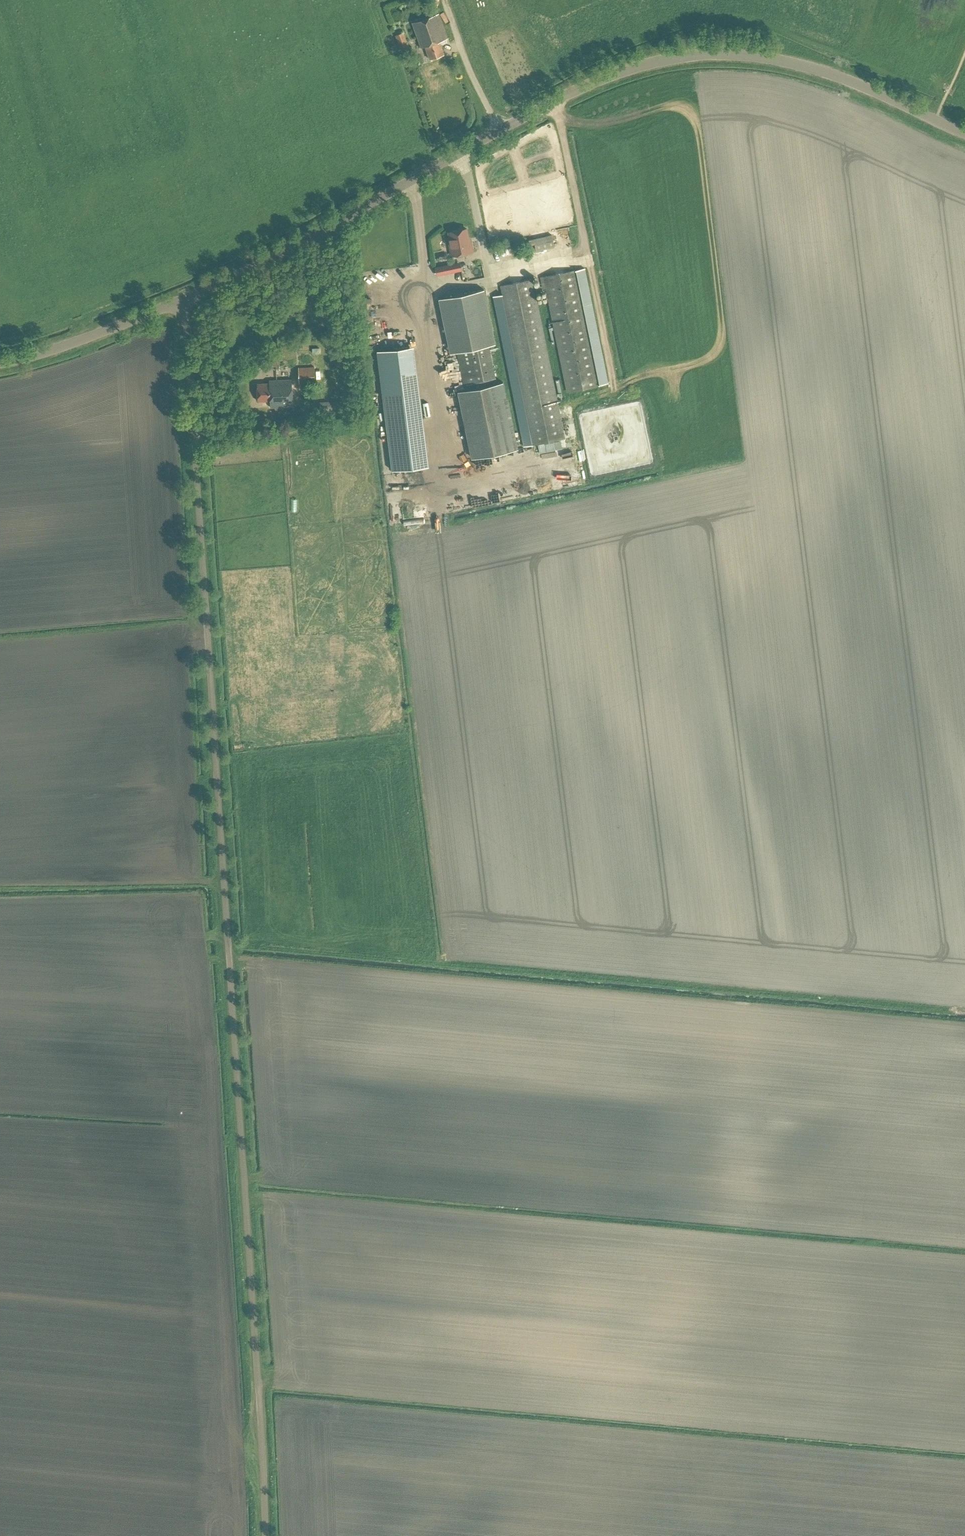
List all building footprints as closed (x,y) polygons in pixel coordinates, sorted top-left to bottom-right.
[(426,45),(430,59),(444,54),(440,41),(448,38),(439,13),(413,22),(422,46),(426,45)] [(409,46),(404,31),(395,34),(400,49),(409,46)] [(449,238),(453,255),(476,251),(473,236),(471,237),(469,226),(449,230),(450,238),(449,238)] [(541,237),(551,234),(550,229),(540,232),(541,237)] [(435,267),(437,275),(461,270),(460,262),(435,267)] [(544,277),(568,392),(609,384),(585,268),(544,277)] [(504,293),(494,295),(525,446),(566,437),(534,278),(502,285),(504,293)] [(484,289),(439,298),(450,353),(457,351),(489,345),(495,343),(484,289)] [(495,377),(489,345),(457,351),(464,384),(495,377)] [(299,368),(299,383),(314,382),(314,368),(299,368)] [(293,408),(293,380),(269,380),(269,383),(259,384),(259,398),(263,398),(263,401),(270,401),(271,408),(293,408)] [(503,382),(458,391),(472,457),(517,447),(503,382)] [(425,466),(416,394),(383,398),(392,470),(425,466)] [(316,411),(335,410),(335,416),(343,415),(343,410),(357,409),(357,399),(321,401),(321,404),(316,407),(316,411)] [(642,402),(580,413),(591,473),(654,462),(653,453),(649,454),(647,444),(649,444),(645,419),(642,402)]
